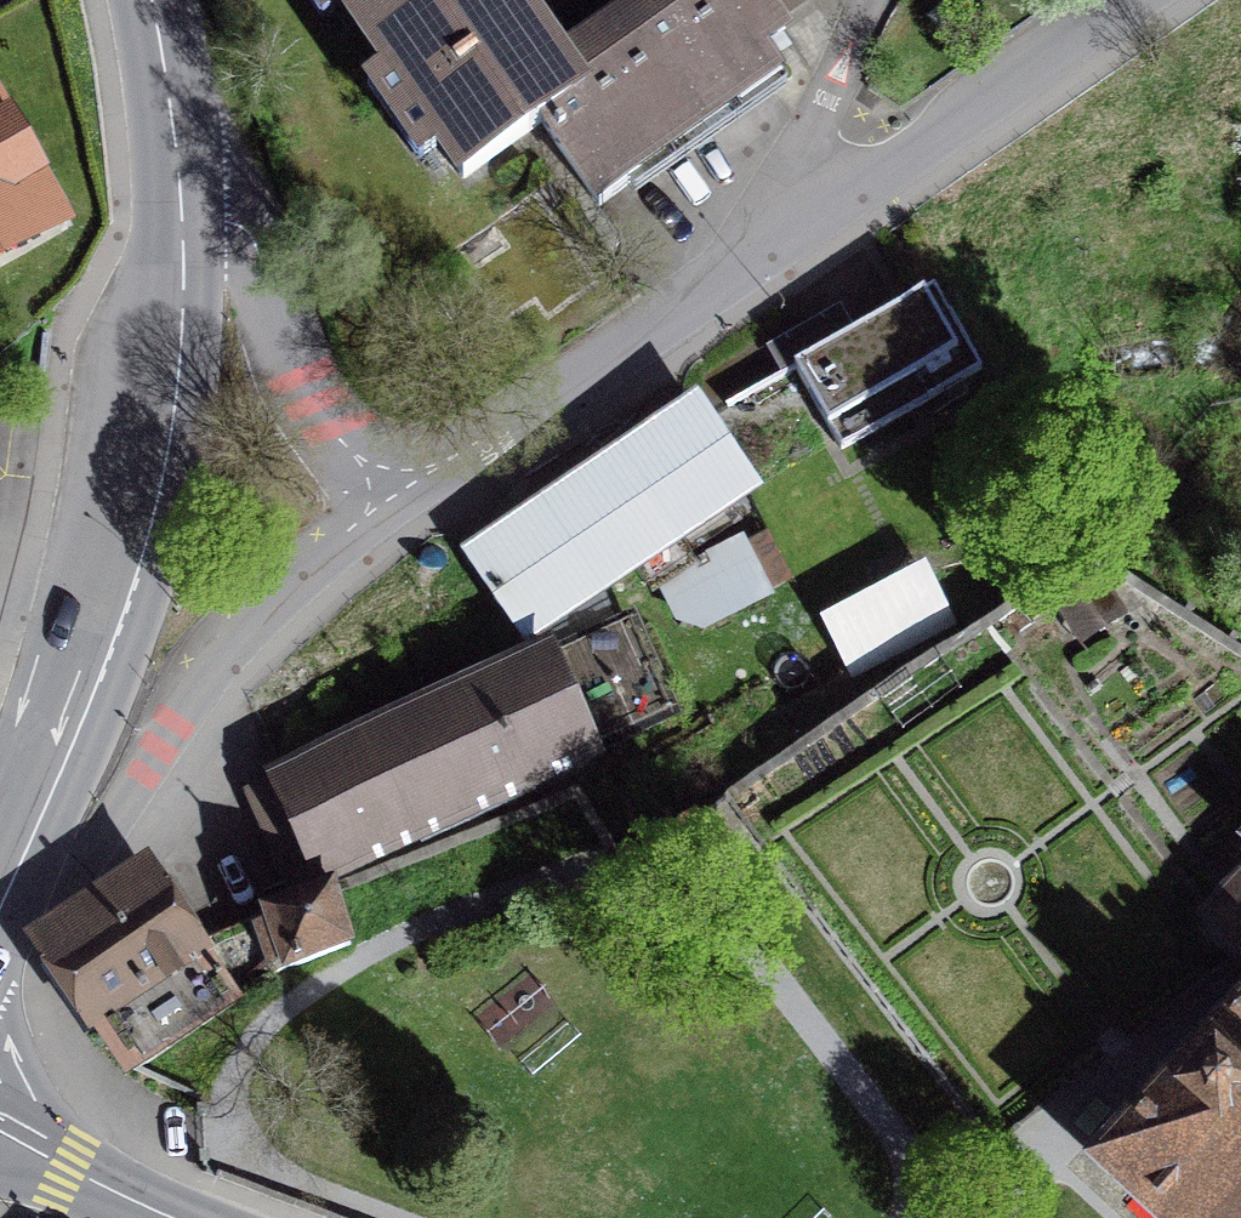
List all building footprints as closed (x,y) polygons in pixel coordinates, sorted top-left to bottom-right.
[(323,20),(343,6),(365,38),(420,0),(309,0),(323,20)] [(516,0),(420,0),(365,38),(388,72),(369,85),(419,159),(439,145),(462,179),(542,124),(582,96),(563,69),(516,0)] [(563,69),(582,96),(542,124),(599,207),(638,180),(627,165),(760,73),(750,58),(785,34),(761,0),(663,0),(563,69)] [(804,0),(771,0),(778,14),(804,0)] [(54,221),(15,152),(0,126),(0,251),(54,221)] [(882,321),(796,370),(842,451),(982,372),(936,291),(882,321)] [(605,469),(473,556),(529,640),(749,493),(694,410),(605,469)] [(702,626),(768,592),(744,544),(663,585),(678,616),(702,626)] [(925,573),(828,622),(852,671),(950,622),(925,573)] [(1099,582),(1064,605),(1084,635),(1118,613),(1099,582)] [(630,623),(278,782),(320,875),(672,715),(630,623)] [(150,881),(52,946),(134,1069),(288,969),(265,915),(198,942),(150,881)] [(1199,927),(1240,964),(1240,883),(1199,927)] [(265,915),(288,969),(351,946),(333,887),(265,915)] [(1108,1158),(1173,1217),(1240,1217),(1240,1012),(1108,1158)]
